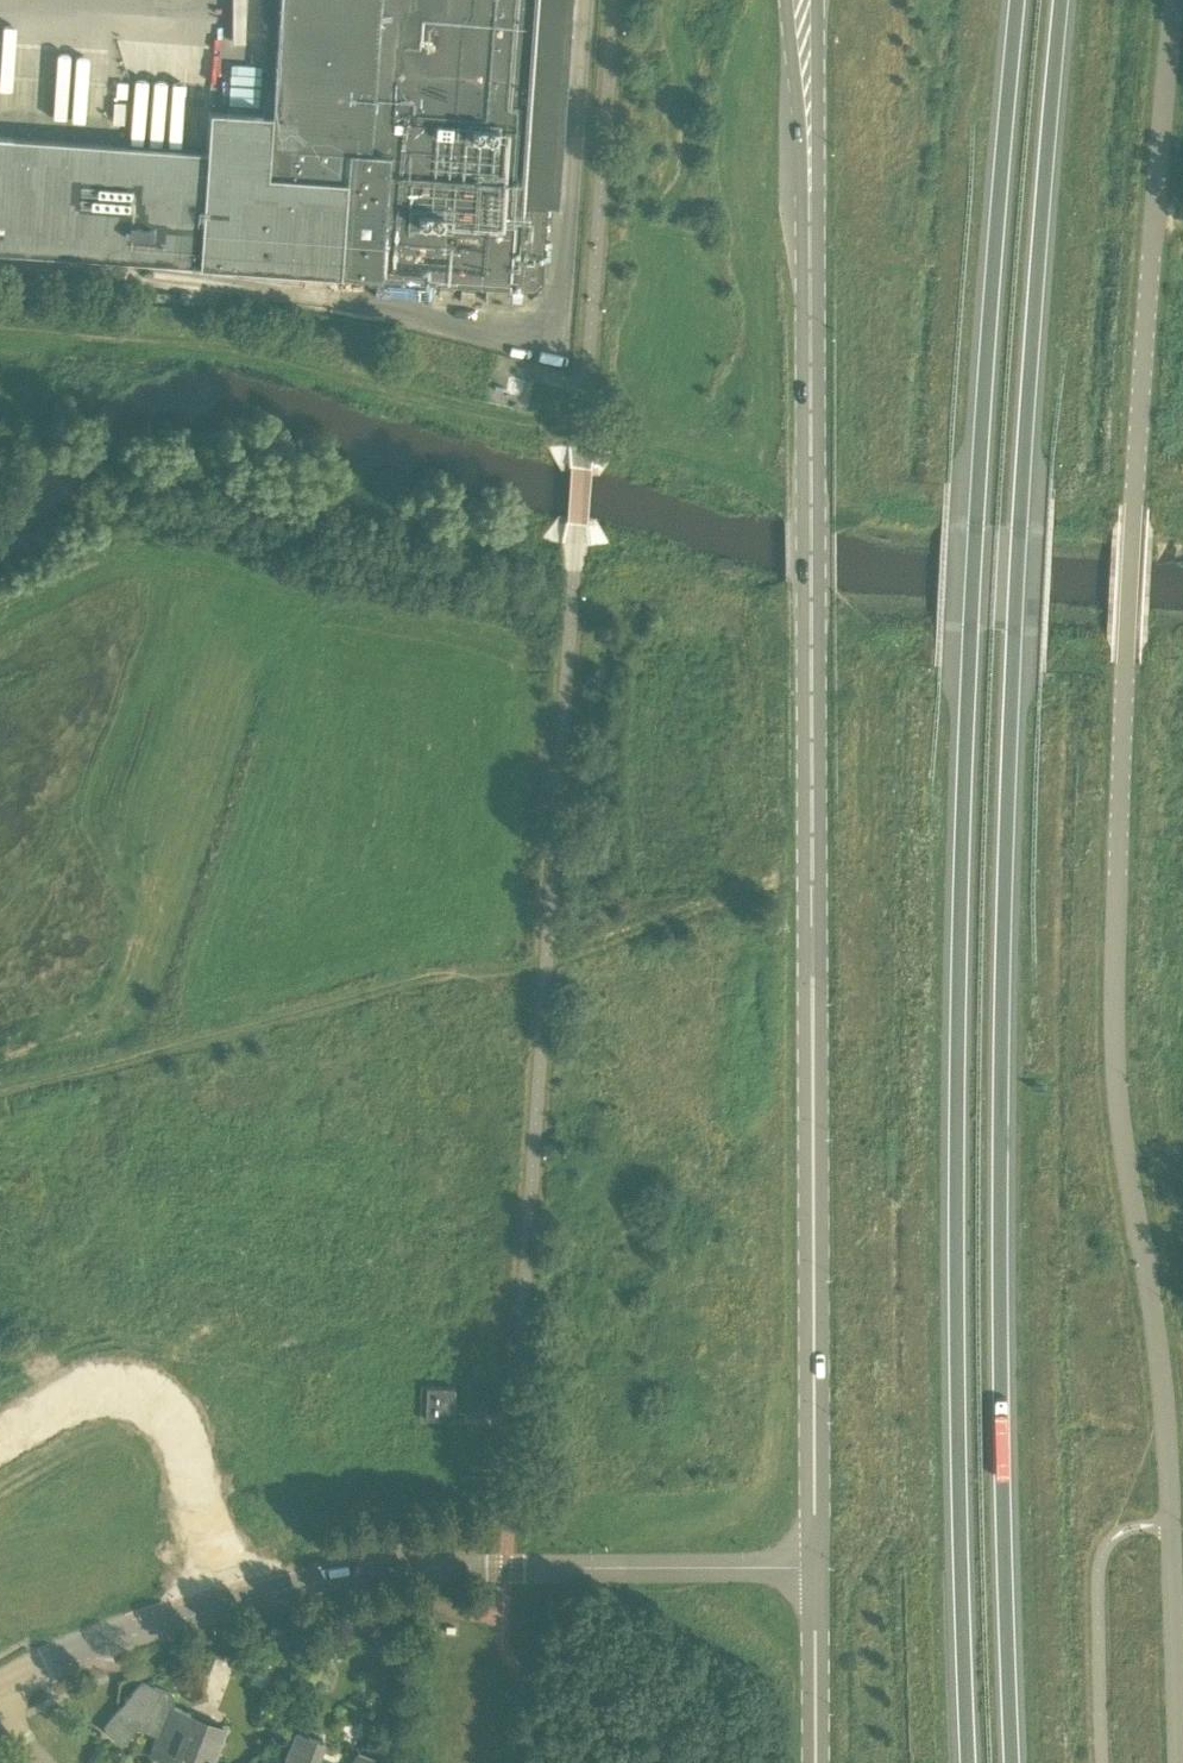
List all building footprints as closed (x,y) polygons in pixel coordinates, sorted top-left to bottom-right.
[(272,114),(209,109),(206,148),(0,136),(0,250),(341,277),(533,289),(541,282),(546,206),(558,207),(573,0),(280,0),(272,114)] [(512,303),(512,297),(513,289),(486,287),(485,302),(512,303)] [(425,1414),(452,1415),(454,1384),(426,1383),(425,1414)] [(172,1708),(173,1703),(173,1694),(171,1692),(142,1681),(141,1681),(140,1682),(103,1726),(105,1730),(122,1745),(150,1712),(167,1718),(152,1759),(163,1762),(209,1762),(222,1726),(172,1708)] [(318,1762),(326,1740),(295,1728),(282,1762),(319,1762),(318,1762)] [(374,1757),(358,1750),(350,1762),(373,1762),(374,1757)]
